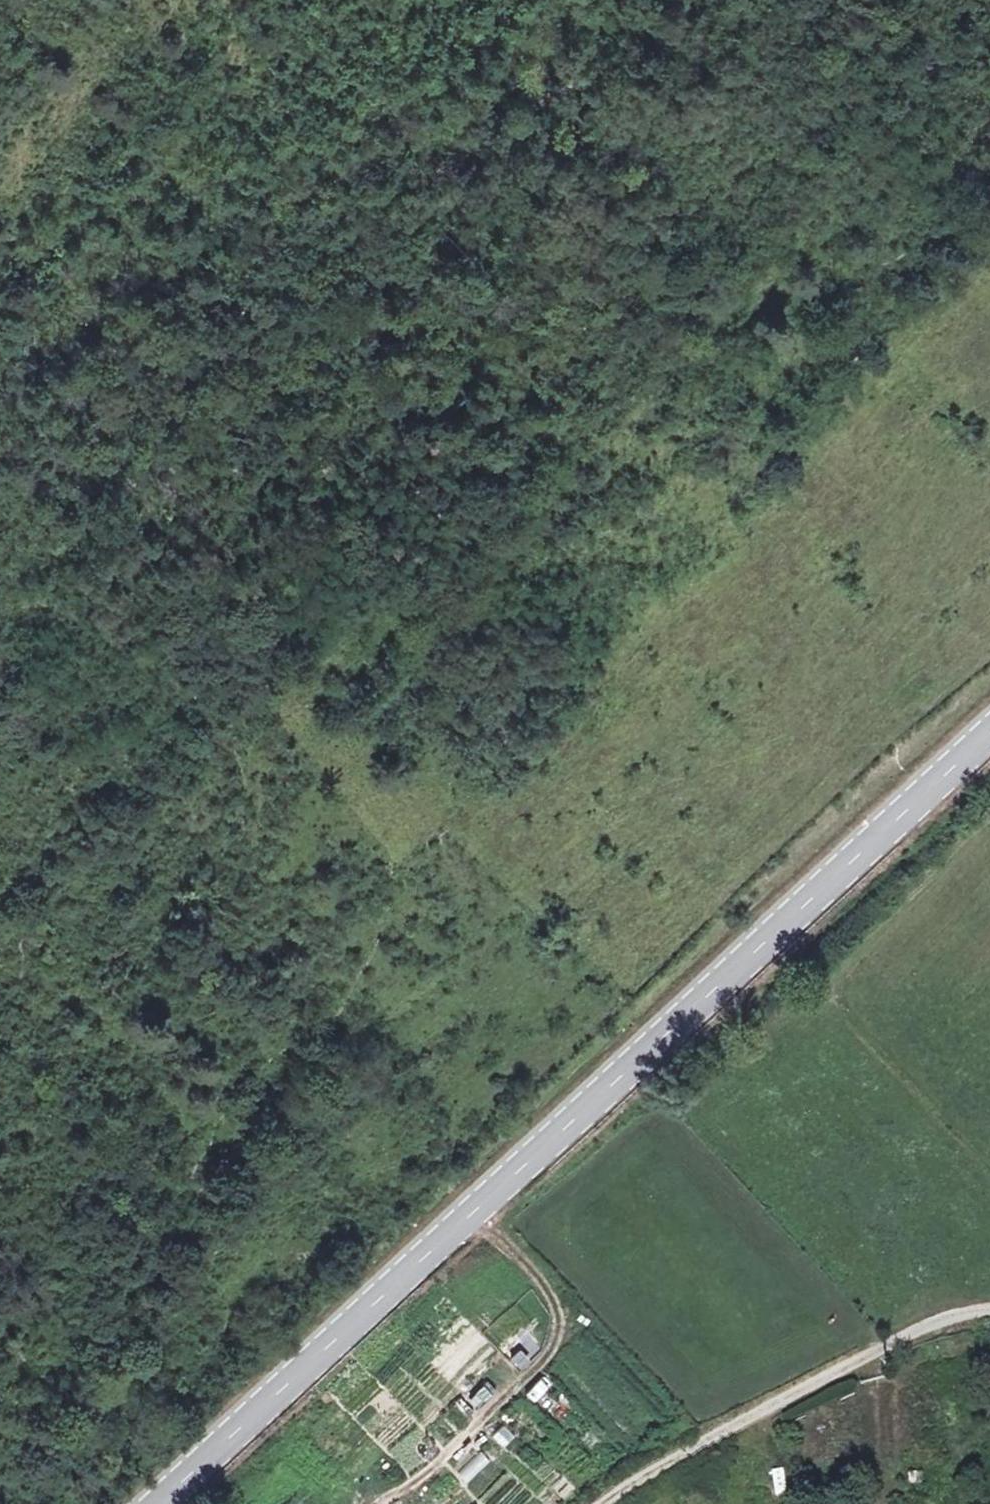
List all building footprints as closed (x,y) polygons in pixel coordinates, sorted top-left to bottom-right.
[(776,1451),(764,1456),(773,1481),(785,1476),(776,1451)]
